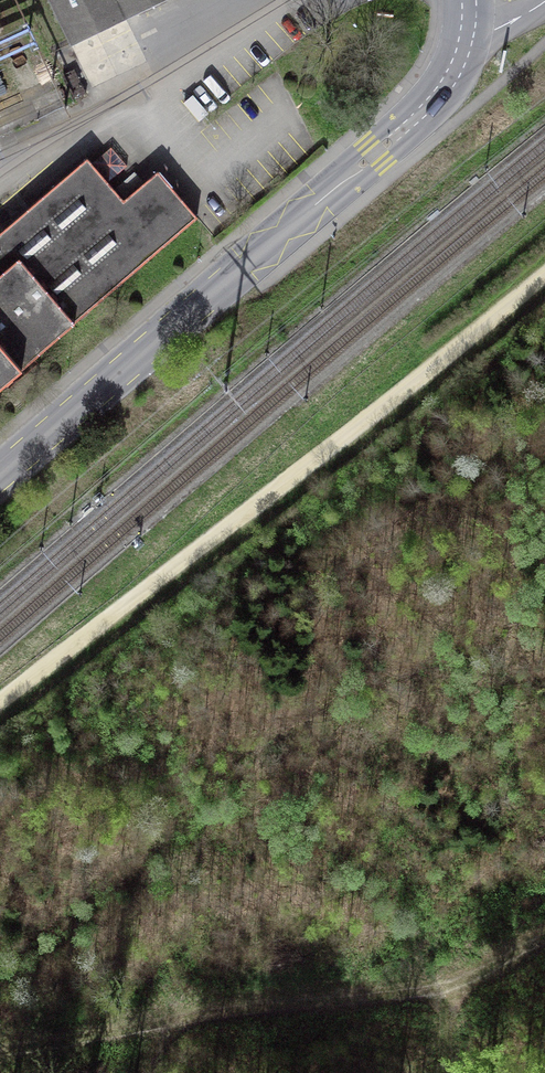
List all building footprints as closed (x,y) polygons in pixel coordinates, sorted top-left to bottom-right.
[(70,40),(153,0),(50,0),(70,40)] [(198,213),(158,165),(143,178),(134,169),(116,186),(109,178),(128,163),(111,145),(93,159),(86,152),(0,226),(0,384),(198,213)]
